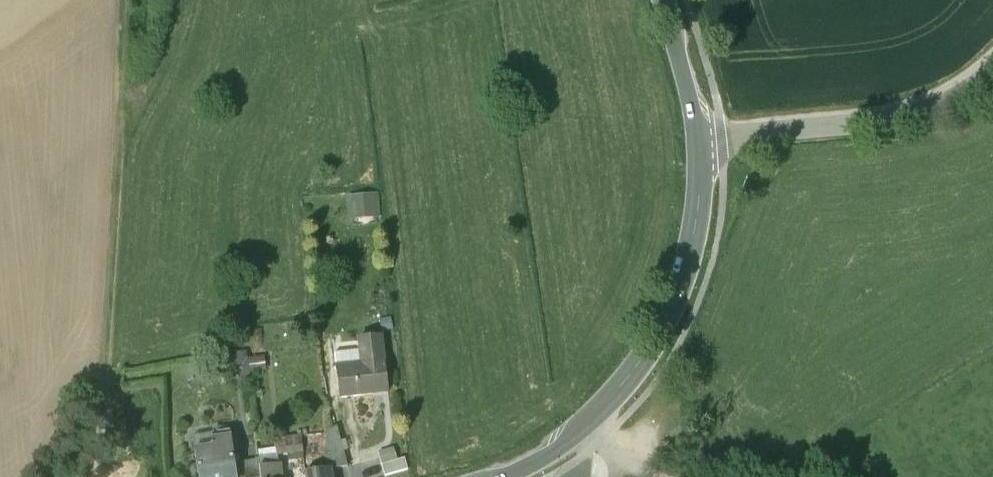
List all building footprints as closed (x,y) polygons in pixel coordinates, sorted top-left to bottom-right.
[(374,195),(350,197),(351,213),(375,211),(374,195)] [(239,328),(228,330),(230,345),(242,343),(239,328)] [(381,336),(358,339),(360,351),(361,364),(336,367),(339,398),(388,393),(384,363),(381,336)] [(360,351),(334,354),(336,367),(361,364),(360,351)] [(347,467),(337,427),(331,430),(331,429),(326,434),(329,456),(334,469),(347,467)] [(211,434),(213,447),(194,450),(198,476),(237,476),(230,431),(211,434)] [(301,436),(274,440),(276,454),(276,455),(277,455),(303,451),(301,436)] [(276,454),(260,456),(261,467),(278,465),(277,455),(276,455),(276,454)] [(334,469),(329,456),(323,457),(325,467),(326,469),(328,469),(328,470),(334,469)] [(278,465),(261,467),(259,467),(260,476),(280,476),(278,465)]
